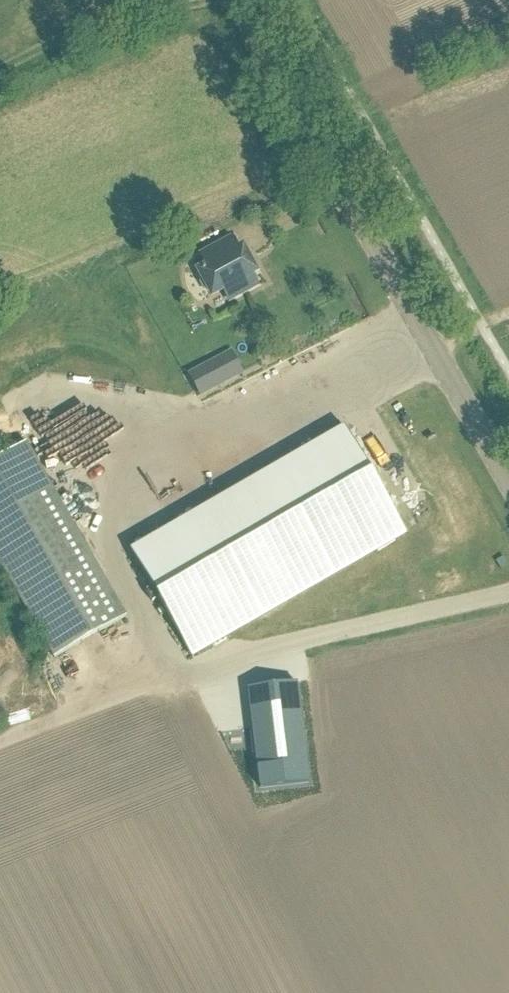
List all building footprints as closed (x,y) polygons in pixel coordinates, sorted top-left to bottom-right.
[(209,299),(224,291),(230,301),(256,287),(250,277),(254,274),(241,250),(222,260),(216,250),(200,258),(205,269),(196,274),(198,277),(198,283),(199,286),(200,289),(203,292),(208,296),(209,299)] [(230,352),(201,368),(212,390),(242,374),(230,352)] [(343,428),(129,551),(189,656),(191,659),(405,536),(403,532),(343,428)] [(0,462),(0,571),(53,663),(127,621),(27,446),(0,462)] [(296,683),(247,689),(259,789),(308,783),(296,683)]
